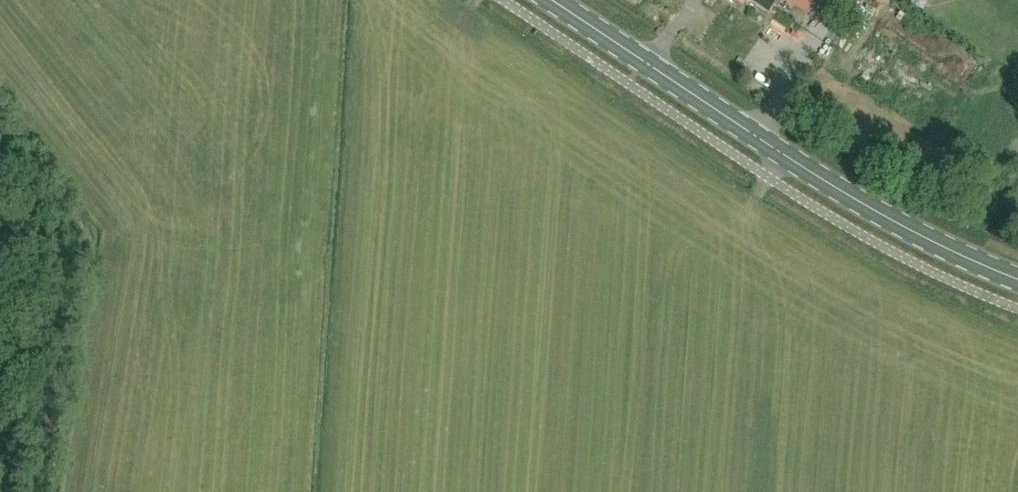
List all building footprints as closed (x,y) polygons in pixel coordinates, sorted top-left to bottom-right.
[(741,8),(746,1),(768,16),(779,0),(729,0),(741,8)]
